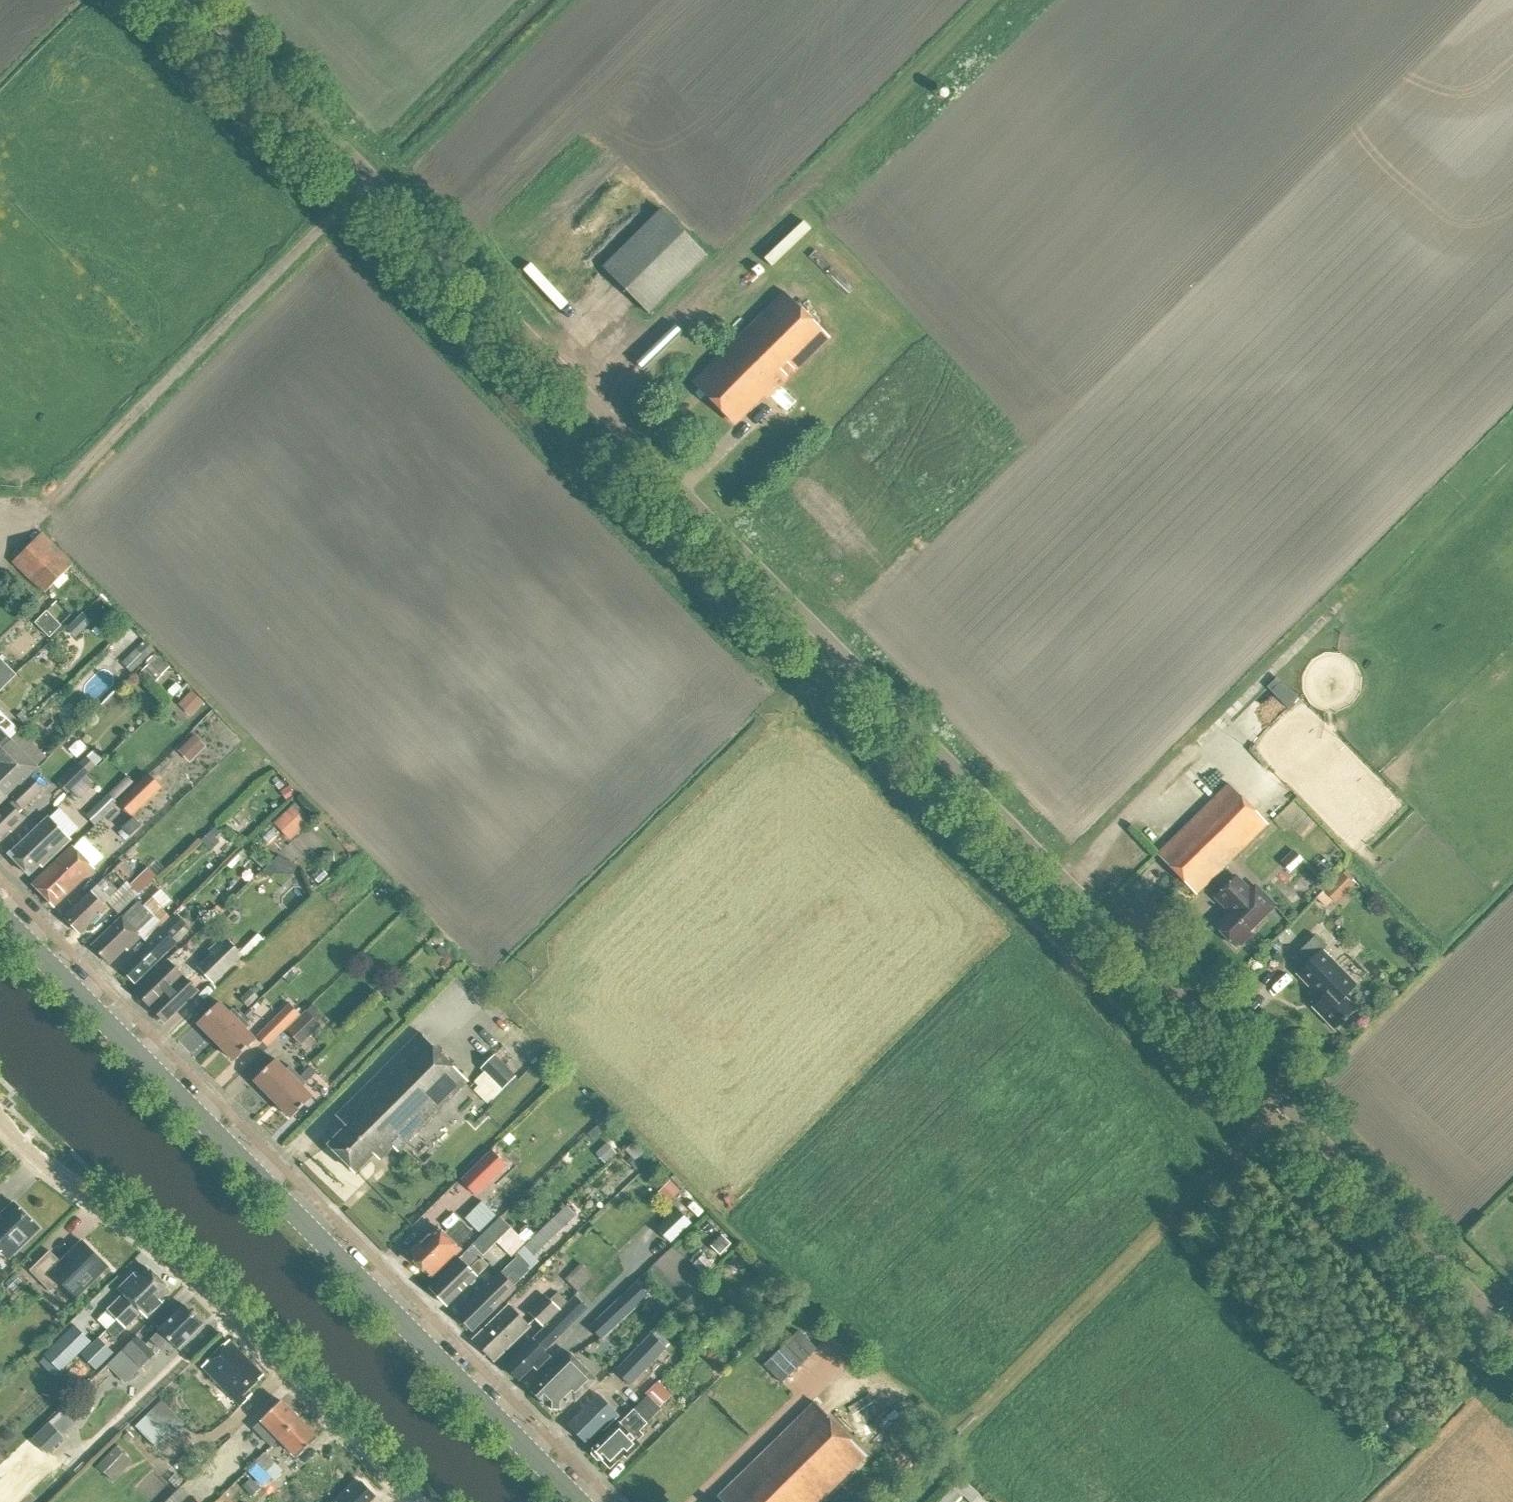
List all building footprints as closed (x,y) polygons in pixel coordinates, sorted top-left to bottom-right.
[(648,316),(708,258),(662,212),(603,270),(648,316)] [(769,270),(798,241),(783,225),(754,254),(769,270)] [(829,342),(784,296),(694,384),(736,427),(766,398),(769,401),(829,342)] [(44,593),(72,563),(41,533),(13,563),(44,593)] [(62,626),(47,611),(36,623),(50,638),(62,626)] [(75,638),(85,629),(76,620),(66,628),(75,638)] [(146,658),(154,651),(146,641),(137,649),(146,658)] [(16,675),(0,659),(0,691),(16,675)] [(152,686),(163,675),(151,663),(140,673),(152,686)] [(1267,688),(1290,710),(1300,700),(1277,677),(1267,688)] [(183,687),(179,683),(167,695),(171,699),(183,687)] [(189,717),(199,706),(187,695),(174,708),(186,720),(189,716),(189,717)] [(10,740),(0,730),(0,750),(10,740)] [(21,731),(0,752),(0,764),(7,771),(0,777),(0,805),(6,799),(5,797),(19,783),(20,785),(37,768),(36,767),(46,757),(21,731)] [(180,750),(190,761),(207,745),(197,734),(180,750)] [(67,792),(95,765),(88,757),(59,784),(67,792)] [(137,785),(119,803),(133,817),(163,788),(149,773),(137,785)] [(23,810),(43,790),(30,777),(9,797),(23,810)] [(111,795),(118,803),(119,803),(137,785),(129,778),(111,795)] [(286,800),(295,794),(290,786),(281,792),(286,800)] [(1196,896),(1267,825),(1229,786),(1157,856),(1196,896)] [(109,794),(87,815),(96,825),(118,803),(111,795),(109,794)] [(9,804),(0,813),(0,838),(8,831),(11,834),(26,820),(9,804)] [(290,840),(308,823),(292,806),(274,823),(290,840)] [(47,817),(8,855),(29,876),(40,866),(42,868),(70,840),(47,817)] [(130,837),(142,826),(134,818),(122,829),(130,837)] [(212,852),(221,843),(217,840),(215,837),(211,833),(202,842),(212,852)] [(75,848),(73,846),(32,885),(55,909),(95,870),(94,869),(75,848)] [(1291,873),(1302,861),(1292,850),(1280,862),(1291,873)] [(324,863),(335,862),(334,851),(323,852),(324,863)] [(252,880),(267,865),(257,855),(242,869),(252,880)] [(123,862),(114,871),(125,882),(134,873),(123,862)] [(139,894),(156,877),(148,868),(130,885),(139,894)] [(1324,892),(1336,904),(1355,885),(1343,873),(1324,892)] [(118,890),(106,877),(63,918),(78,934),(105,908),(103,905),(118,890)] [(1251,894),(1236,878),(1215,898),(1231,914),(1216,929),(1234,947),(1238,943),(1241,947),(1252,936),(1248,932),(1274,907),(1256,889),(1251,894)] [(144,907),(139,902),(93,947),(110,965),(126,949),(128,951),(141,938),(147,943),(172,919),(153,899),(144,907)] [(176,917),(122,969),(136,983),(176,945),(168,937),(182,923),(176,917)] [(1326,949),(1315,937),(1292,959),(1302,970),(1297,975),(1321,1000),(1314,1008),(1335,1030),(1356,1009),(1345,997),(1357,985),(1323,951),(1326,949)] [(214,984),(242,956),(225,939),(197,967),(214,984)] [(446,959),(450,955),(441,946),(437,951),(446,959)] [(1419,972),(1428,962),(1419,953),(1413,958),(1413,963),(1417,967),(1416,968),(1419,972)] [(196,993),(167,963),(137,993),(167,1022),(196,993)] [(198,1024),(216,1043),(242,1018),(233,1010),(230,1013),(219,1003),(198,1024)] [(290,1005),(272,1022),(283,1033),(301,1016),(290,1005)] [(307,1011),(287,1030),(301,1045),(321,1026),(307,1011)] [(250,1026),(242,1018),(216,1043),(235,1062),(256,1040),(246,1030),(250,1026)] [(397,1151),(468,1082),(419,1032),(335,1115),(346,1126),(328,1144),(344,1160),(344,1164),(349,1169),(353,1169),(356,1173),(374,1154),(380,1160),(393,1147),(397,1151)] [(502,1091),(516,1077),(495,1056),(481,1069),(502,1091)] [(254,1081),(273,1100),(298,1075),(290,1067),(286,1071),(276,1060),(254,1081)] [(306,1084),(298,1075),(273,1100),(291,1119),(313,1098),(303,1087),(306,1084)] [(625,1151),(635,1161),(643,1153),(633,1143),(625,1151)] [(507,1166),(492,1150),(461,1180),(476,1196),(507,1166)] [(675,1181),(659,1197),(667,1205),(683,1190),(675,1181)] [(39,1228),(14,1203),(0,1217),(0,1249),(9,1258),(39,1228)] [(479,1232),(496,1216),(486,1205),(469,1222),(479,1232)] [(678,1209),(657,1228),(671,1243),(692,1223),(678,1209)] [(461,1223),(446,1238),(438,1230),(430,1238),(430,1237),(423,1244),(421,1242),(408,1255),(421,1267),(422,1272),(425,1276),(430,1276),(432,1278),(461,1249),(459,1248),(462,1245),(473,1235),(461,1223)] [(546,1245),(560,1231),(552,1223),(538,1237),(546,1245)] [(487,1232),(478,1241),(479,1242),(483,1246),(485,1247),(493,1239),(488,1233),(487,1232)] [(517,1233),(509,1241),(517,1250),(526,1242),(517,1233)] [(720,1255),(731,1245),(722,1235),(711,1246),(720,1255)] [(538,1236),(524,1249),(532,1258),(546,1245),(538,1237),(538,1236)] [(76,1298),(108,1267),(83,1241),(62,1262),(50,1251),(30,1271),(51,1292),(61,1282),(76,1298)] [(460,1259),(429,1289),(447,1307),(461,1293),(462,1292),(469,1285),(472,1285),(476,1282),(475,1279),(478,1277),(477,1276),(488,1266),(480,1258),(482,1256),(477,1252),(477,1251),(473,1248),(472,1247),(460,1259)] [(702,1274),(712,1265),(702,1255),(693,1265),(702,1274)] [(457,1317),(472,1332),(516,1289),(514,1287),(530,1271),(520,1261),(505,1277),(498,1270),(466,1301),(470,1305),(461,1313),(457,1317)] [(577,1291),(592,1276),(582,1266),(567,1282),(577,1291)] [(108,1329),(158,1279),(147,1268),(139,1277),(134,1273),(117,1289),(102,1304),(108,1311),(99,1319),(108,1329)] [(156,1312),(165,1304),(160,1299),(169,1290),(158,1279),(108,1329),(116,1338),(141,1314),(147,1319),(156,1312)] [(602,1340),(649,1297),(636,1283),(589,1326),(602,1340)] [(549,1300),(533,1317),(543,1327),(560,1310),(568,1302),(559,1293),(550,1301),(549,1300)] [(203,1324),(185,1306),(160,1331),(159,1331),(160,1331),(151,1340),(160,1350),(169,1341),(178,1350),(203,1324)] [(493,1362),(529,1327),(526,1324),(526,1323),(513,1309),(512,1310),(509,1306),(487,1328),(473,1341),(493,1362)] [(547,1326),(533,1339),(534,1340),(506,1367),(519,1381),(534,1367),(537,1370),(550,1358),(545,1352),(559,1338),(547,1326)] [(75,1360),(93,1343),(80,1330),(63,1347),(75,1360)] [(819,1364),(811,1356),(818,1349),(799,1331),(765,1365),(783,1383),(796,1370),(805,1379),(819,1364)] [(667,1349),(652,1334),(616,1371),(631,1386),(667,1349)] [(97,1371),(114,1353),(99,1337),(81,1355),(97,1371)] [(127,1384),(155,1355),(137,1337),(108,1366),(127,1384)] [(252,1395),(249,1390),(263,1376),(229,1341),(226,1344),(225,1343),(206,1361),(207,1362),(202,1366),(219,1384),(240,1406),(252,1395)] [(597,1381),(572,1354),(532,1394),(542,1404),(544,1403),(552,1411),(560,1411),(572,1399),(575,1403),(597,1381)] [(55,1379),(70,1365),(66,1361),(60,1366),(59,1365),(50,1372),(55,1379)] [(619,1417),(598,1396),(568,1425),(588,1444),(602,1430),(604,1432),(619,1417)] [(633,1409),(620,1423),(592,1451),(592,1455),(598,1461),(602,1461),(610,1469),(623,1456),(626,1459),(641,1445),(634,1437),(647,1424),(647,1423),(661,1409),(647,1396),(634,1410),(633,1409)] [(279,1439),(299,1420),(281,1401),(261,1421),(262,1422),(255,1429),(272,1446),(279,1439)] [(173,1437),(185,1427),(161,1402),(136,1427),(153,1445),(168,1432),(173,1437)] [(721,1501),(820,1501),(867,1457),(853,1443),(853,1442),(829,1417),(828,1417),(814,1403),(717,1497),(721,1501)] [(298,1458),(317,1438),(299,1420),(279,1439),(298,1458)] [(48,1454),(65,1437),(49,1422),(32,1439),(35,1442),(46,1452),(48,1454)] [(33,1465),(46,1452),(35,1442),(22,1455),(33,1465)] [(97,1467),(113,1482),(133,1462),(117,1447),(97,1467)] [(275,1464),(265,1454),(257,1462),(267,1472),(275,1464)] [(153,1475),(144,1489),(161,1501),(165,1495),(162,1493),(168,1484),(153,1475)] [(375,1497),(361,1483),(351,1493),(347,1490),(336,1501),(370,1501),(375,1497)]
